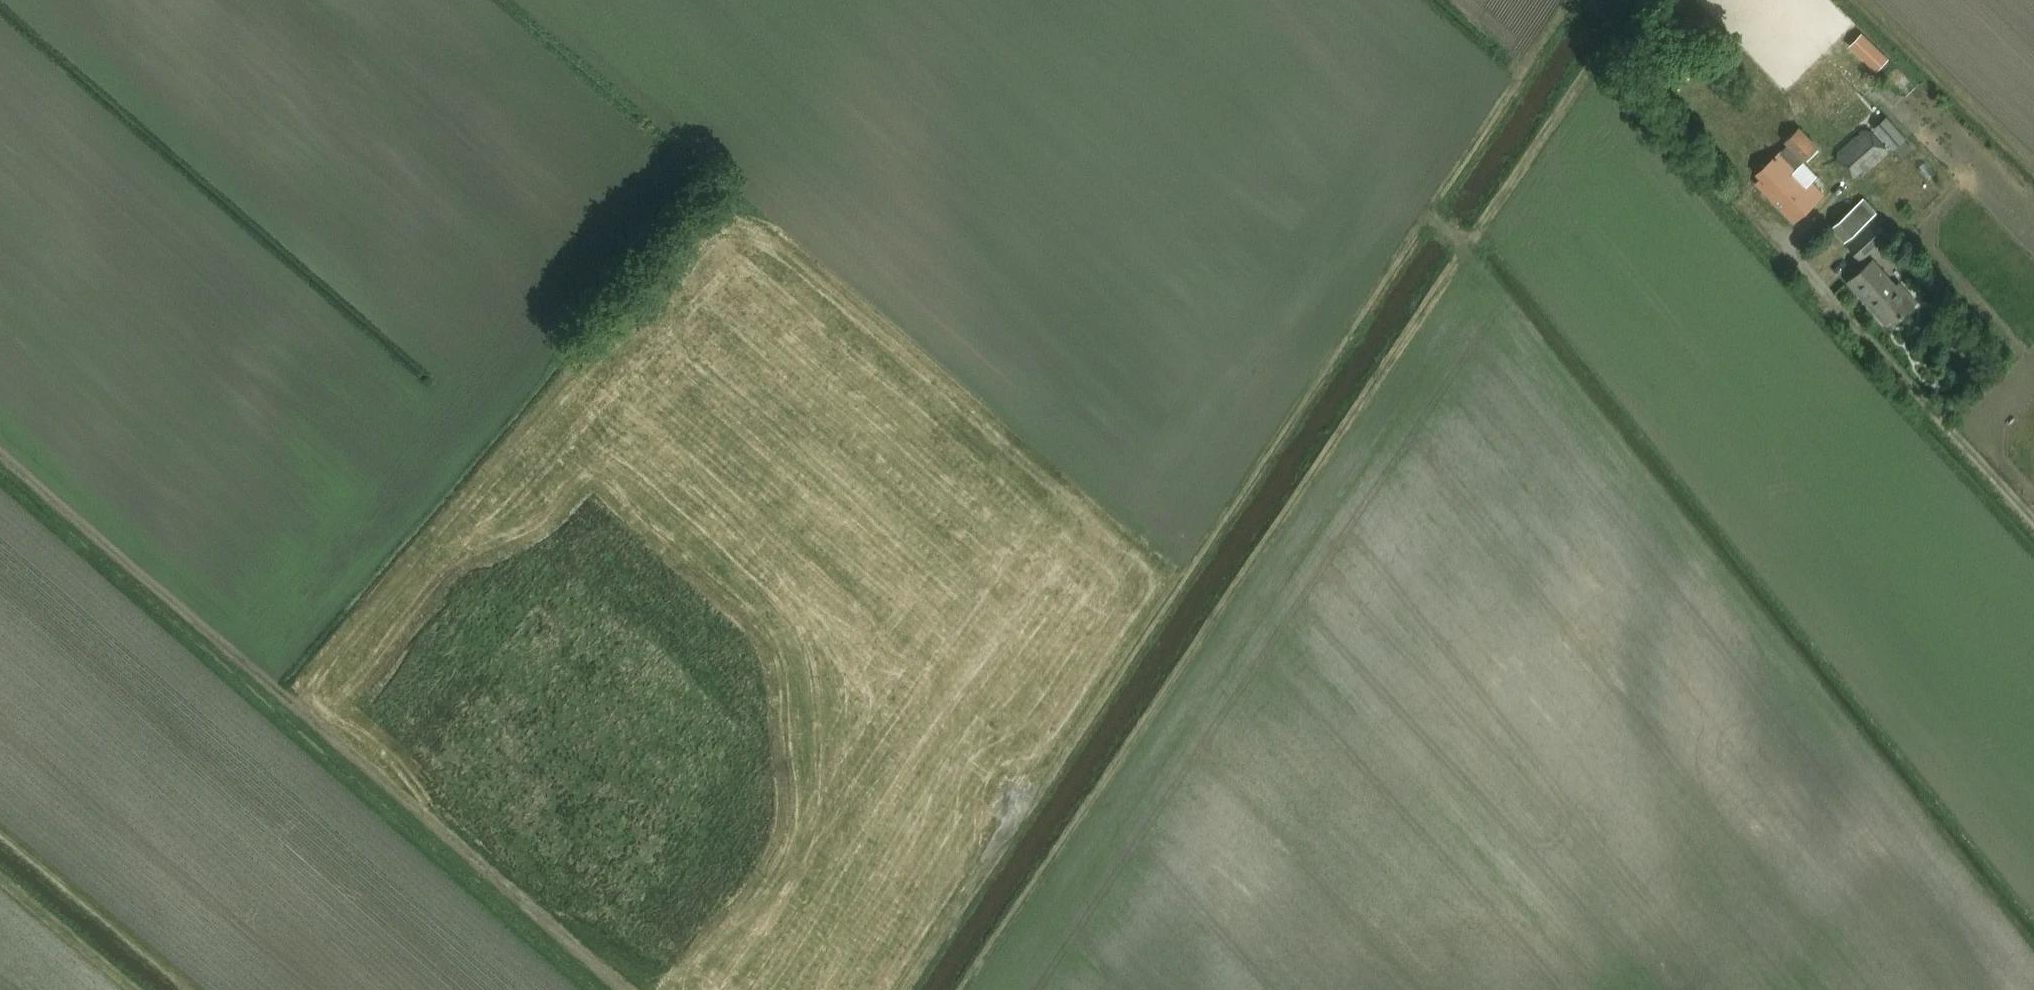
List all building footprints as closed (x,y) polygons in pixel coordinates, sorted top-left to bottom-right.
[(1862,32),(1849,46),(1876,72),(1889,58),(1862,32)] [(1886,118),(1872,130),(1891,151),(1904,140),(1886,118)] [(1798,129),(1784,142),(1803,162),(1817,149),(1798,129)] [(1869,132),(1861,131),(1837,153),(1836,162),(1851,179),(1860,180),(1884,159),(1885,149),(1869,132)] [(1794,225),(1825,196),(1812,181),(1805,188),(1792,173),(1798,167),(1783,151),(1757,175),(1761,179),(1756,184),(1794,225)] [(1847,240),(1871,216),(1859,203),(1834,227),(1847,240)] [(1873,220),(1846,244),(1861,261),(1888,236),(1873,220)] [(1849,283),(1886,324),(1894,317),(1897,320),(1916,303),(1903,285),(1900,288),(1874,260),(1849,283)]
